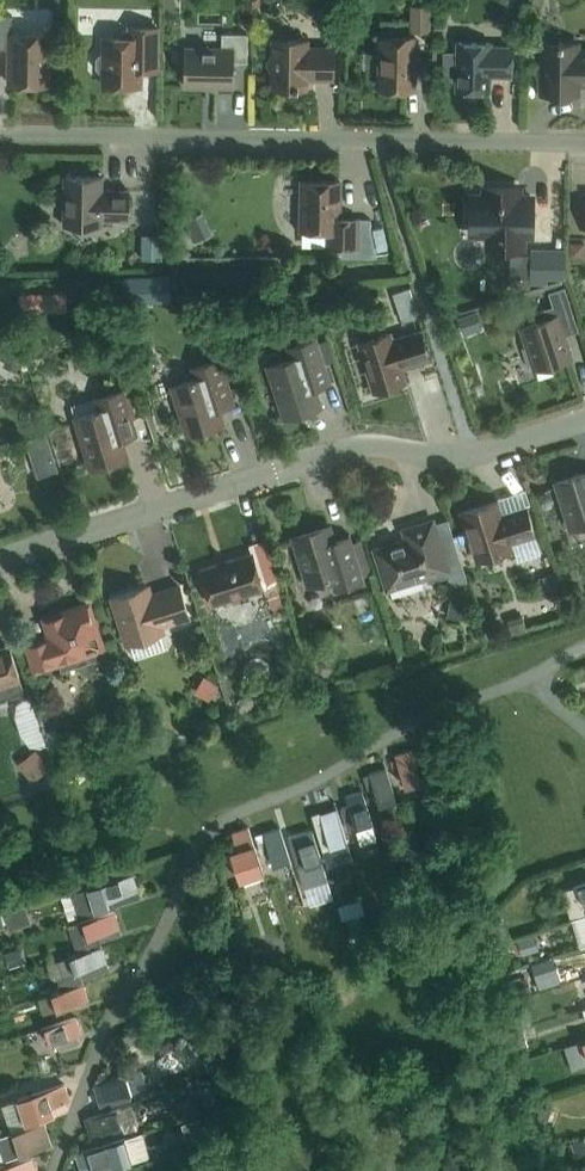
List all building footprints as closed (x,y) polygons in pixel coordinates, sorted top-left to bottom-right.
[(46,85),(47,35),(11,35),(11,16),(0,16),(0,49),(10,49),(9,85),(46,85)] [(118,38),(104,38),(104,55),(100,55),(96,59),(96,69),(100,73),(103,73),(103,86),(140,86),(140,74),(156,75),(157,29),(129,28),(129,31),(122,30),(118,34),(118,38)] [(221,49),(185,48),(184,87),(232,88),(233,63),(247,63),(247,35),(222,34),(221,49)] [(415,38),(380,37),(380,90),(414,91),(415,38)] [(307,41),(272,41),(272,56),(268,64),(272,73),(272,89),(306,89),(306,79),(332,79),(333,49),(307,48),(307,41)] [(539,43),(538,94),(581,95),(581,87),(584,87),(584,47),(581,47),(581,44),(562,44),(562,42),(558,42),(558,44),(539,43)] [(490,44),(457,43),(456,91),(489,91),(490,76),(511,76),(512,48),(490,47),(490,44)] [(102,178),(64,177),(63,225),(101,226),(101,220),(128,221),(128,191),(102,191),(102,178)] [(340,182),(301,181),(300,231),(329,232),(329,248),(357,248),(357,220),(339,219),(340,182)] [(467,192),(466,238),(484,239),(484,252),(527,252),(527,239),(536,239),(537,193),(523,193),(523,185),(481,185),(480,193),(467,192)] [(567,249),(533,249),(533,283),(549,284),(549,277),(567,277),(567,249)] [(530,375),(572,362),(559,321),(573,317),(564,289),(549,294),(554,307),(534,314),(537,322),(515,329),(530,375)] [(391,332),(356,343),(372,392),(407,381),(403,368),(430,360),(420,330),(393,338),(391,332)] [(286,355),(263,362),(281,419),(323,405),(318,389),(334,384),(319,336),(284,347),(286,355)] [(462,355),(447,362),(455,379),(470,373),(462,355)] [(194,380),(172,387),(185,432),(223,421),(220,411),(235,406),(222,360),(191,369),(194,380)] [(98,411),(75,418),(90,469),(127,458),(121,439),(137,434),(124,391),(94,400),(98,411)] [(570,529),(584,524),(584,474),(555,483),(570,529)] [(526,508),(508,514),(508,517),(501,519),(496,502),(461,513),(476,561),(511,550),(509,544),(534,536),(526,508)] [(400,529),(403,539),(372,549),(386,592),(427,579),(428,584),(447,578),(450,588),(467,582),(448,521),(436,524),(434,518),(400,529)] [(349,533),(333,538),(330,529),(293,540),(307,586),(330,578),(333,589),(363,580),(349,533)] [(254,562),(252,554),(200,570),(212,606),(263,590),(266,599),(283,594),(271,557),(254,562)] [(158,626),(188,617),(179,587),(149,597),(146,588),(147,588),(147,587),(112,598),(112,599),(114,599),(128,643),(126,643),(127,644),(162,633),(162,632),(160,632),(158,626)] [(40,617),(46,635),(23,642),(34,674),(60,665),(61,668),(68,668),(81,664),(84,660),(83,658),(106,651),(90,600),(40,617)] [(24,693),(9,647),(0,650),(0,700),(24,693)] [(6,753),(18,777),(37,768),(25,744),(6,753)] [(404,787),(420,783),(410,752),(394,756),(404,787)] [(379,807),(395,802),(385,770),(369,775),(379,807)] [(374,834),(371,824),(362,793),(345,798),(358,839),(374,834)] [(330,847),(346,842),(336,811),(320,815),(330,847)] [(264,876),(248,829),(231,834),(235,845),(229,847),(240,878),(241,883),(264,876)] [(257,837),(263,855),(268,853),(273,866),(289,862),(278,830),(257,837)] [(292,842),(296,855),(299,853),(308,879),(324,874),(310,832),(294,837),(296,841),(292,842)] [(89,889),(91,898),(88,899),(92,910),(95,909),(96,913),(140,899),(132,875),(89,889)] [(584,916),(584,886),(564,892),(572,920),(584,916)] [(3,912),(9,932),(32,925),(26,905),(3,912)] [(87,939),(119,929),(113,912),(82,923),(87,939)] [(534,935),(516,940),(521,956),(539,951),(534,935)] [(4,953),(8,969),(27,963),(22,947),(4,953)] [(48,965),(52,979),(59,981),(62,991),(82,985),(86,984),(85,980),(110,972),(102,948),(48,965)] [(82,985),(62,991),(39,999),(44,1016),(88,1002),(82,985)] [(48,1045),(56,1043),(59,1050),(78,1044),(75,1036),(80,1035),(74,1019),(43,1029),(48,1045)] [(506,1033),(511,1050),(530,1045),(525,1028),(506,1033)] [(154,1044),(149,1030),(122,1038),(127,1052),(154,1044)] [(171,1045),(181,1050),(187,1040),(178,1034),(171,1045)] [(143,1071),(94,1086),(99,1103),(148,1088),(143,1071)] [(64,1086),(19,1100),(26,1121),(54,1113),(53,1107),(69,1102),(64,1086)] [(92,1143),(138,1129),(131,1106),(85,1120),(92,1143)] [(181,1124),(187,1144),(208,1138),(202,1118),(181,1124)] [(4,1163),(52,1147),(44,1123),(0,1138),(0,1152),(4,1163)] [(150,1157),(143,1133),(76,1154),(81,1170),(106,1170),(150,1157)] [(32,1158),(0,1168),(0,1170),(36,1170),(32,1158)]
